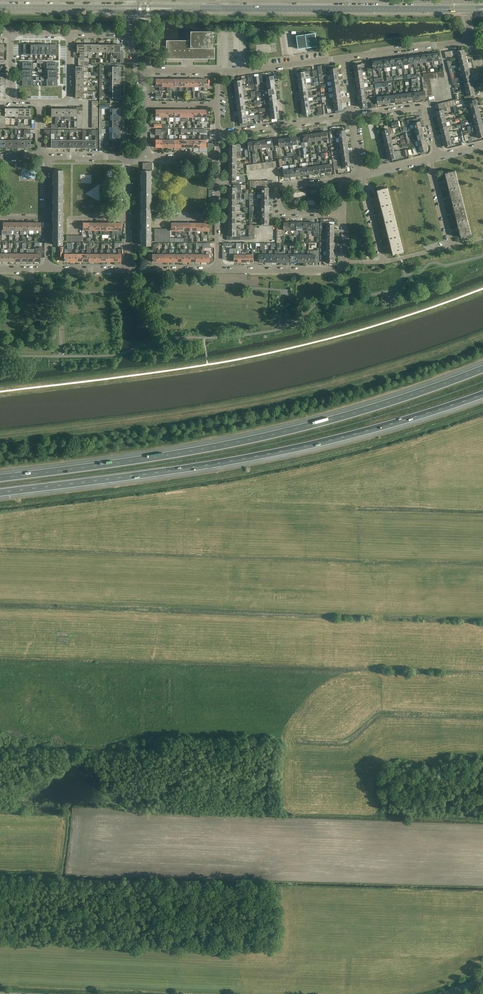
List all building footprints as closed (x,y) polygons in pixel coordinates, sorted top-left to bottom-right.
[(166,40),(166,41),(166,59),(167,59),(167,57),(209,57),(209,59),(215,59),(215,47),(214,47),(214,48),(212,48),(212,31),(190,31),(190,40),(166,40)] [(298,33),(299,35),(297,36),(299,49),(311,47),(317,46),(315,33),(301,35),(301,32),(298,33)] [(457,54),(458,58),(458,59),(466,57),(464,50),(457,52),(456,50),(444,52),(446,58),(449,57),(449,56),(457,54)] [(433,61),(434,61),(438,60),(438,64),(440,64),(440,60),(439,60),(439,56),(438,52),(432,53),(433,61)] [(434,65),(434,61),(433,61),(432,53),(426,54),(427,62),(428,62),(432,61),(432,65),(434,65)] [(427,62),(426,54),(420,55),(421,63),(422,62),(426,62),(426,66),(428,66),(428,62),(427,62)] [(422,66),(422,62),(421,63),(420,55),(414,56),(415,63),(416,63),(420,63),(420,67),(422,66)] [(411,68),(410,64),(409,64),(408,56),(402,57),(403,65),(404,65),(408,64),(408,68),(411,68)] [(417,67),(416,63),(415,63),(414,56),(408,56),(409,64),(410,64),(414,64),(414,67),(417,67)] [(405,69),(404,65),(403,65),(402,57),(396,58),(397,66),(398,66),(402,65),(403,69),(405,69)] [(467,63),(466,57),(458,59),(458,58),(454,59),(455,61),(459,60),(459,64),(460,65),(467,63)] [(396,58),(390,59),(391,67),(392,66),(396,66),(397,70),(399,70),(398,66),(397,66),(396,58)] [(393,70),(392,66),(391,67),(390,59),(384,60),(385,67),(386,67),(390,67),(391,71),(393,70)] [(381,72),(380,68),(379,68),(378,60),(372,61),(373,69),(377,68),(377,70),(379,70),(379,72),(381,72)] [(387,71),(386,67),(385,67),(384,60),(378,60),(379,68),(380,68),(384,67),(385,71),(387,71)] [(361,63),(361,64),(354,65),(355,71),(362,70),(362,69),(362,65),(366,65),(365,63),(361,63)] [(469,69),(467,63),(460,65),(459,64),(455,65),(456,67),(460,66),(461,70),(461,71),(469,69)] [(330,71),(330,73),(330,74),(338,73),(337,67),(334,67),(334,65),(326,66),(327,71),(330,71)] [(363,76),(363,75),(363,72),(365,72),(365,71),(367,70),(366,68),(362,69),(362,70),(355,71),(355,77),(363,76)] [(297,72),(298,78),(306,77),(306,76),(305,73),(309,72),(309,69),(302,70),(302,72),(297,72)] [(461,71),(461,70),(457,71),(458,73),(462,72),(463,76),(463,77),(470,75),(469,69),(461,71)] [(363,76),(355,77),(356,83),(364,82),(364,81),(363,77),(368,76),(367,75),(367,74),(363,75),(363,76)] [(472,81),(470,75),(463,77),(463,76),(452,79),(453,82),(459,80),(463,79),(464,82),(464,83),(472,81)] [(298,78),(299,84),(307,83),(307,82),(306,78),(310,78),(310,76),(306,76),(306,77),(298,78)] [(243,86),(243,85),(242,81),(246,81),(246,79),(241,79),(241,80),(234,81),(235,87),(243,86)] [(364,82),(356,83),(357,89),(365,88),(365,87),(364,83),(368,82),(368,80),(364,81),(364,82)] [(465,85),(466,88),(466,89),(474,87),(472,81),(464,83),(464,82),(454,85),(455,88),(461,86),(465,85)] [(299,84),(300,90),(308,89),(307,88),(307,85),(311,84),(311,82),(307,82),(307,83),(299,84)] [(384,92),(382,84),(375,86),(377,93),(384,92)] [(243,86),(235,87),(236,93),(243,92),(243,91),(246,91),(245,87),(247,87),(246,85),(243,85),(243,86)] [(366,94),(365,93),(365,90),(374,89),(374,87),(369,87),(369,86),(365,87),(365,88),(357,89),(358,94),(366,94)] [(475,94),(474,87),(466,89),(466,88),(462,89),(462,92),(466,91),(468,96),(465,96),(465,99),(474,97),(473,94),(475,94)] [(300,90),(301,96),(308,95),(308,94),(308,90),(312,90),(311,88),(307,88),(308,89),(300,90)] [(243,92),(236,93),(236,99),(244,98),(244,97),(244,94),(245,94),(245,93),(247,92),(247,90),(246,91),(243,91),(243,92)] [(120,98),(121,91),(112,91),(112,95),(110,95),(110,101),(116,101),(116,98),(120,98)] [(366,94),(358,94),(359,100),(366,99),(366,96),(367,96),(367,94),(370,94),(369,92),(365,93),(366,94)] [(301,96),(302,102),(309,101),(309,100),(309,98),(314,97),(314,95),(312,95),(312,94),(308,94),(308,95),(301,96)] [(248,96),(244,97),(244,98),(236,99),(237,105),(245,104),(245,103),(244,99),(248,98),(248,96)] [(465,99),(466,101),(465,101),(465,104),(469,103),(470,106),(470,107),(478,105),(477,99),(475,99),(474,97),(465,99)] [(366,99),(359,100),(360,107),(367,106),(367,102),(371,102),(371,105),(376,105),(375,98),(370,99),(370,98),(366,99)] [(302,102),(302,108),(310,107),(310,106),(309,102),(313,102),(313,100),(309,100),(309,101),(302,102)] [(245,104),(237,105),(238,111),(246,110),(246,109),(245,105),(249,104),(249,102),(245,103),(245,104)] [(102,114),(102,109),(109,109),(109,105),(99,105),(99,114),(102,114)] [(314,106),(310,106),(310,107),(302,108),(303,114),(311,113),(310,109),(314,109),(314,106)] [(250,108),(246,109),(246,110),(238,111),(239,117),(247,116),(246,115),(246,111),(250,110),(250,108)] [(442,109),(440,110),(437,111),(436,111),(437,117),(445,115),(444,114),(444,112),(448,111),(447,108),(445,108),(443,109),(442,109)] [(481,118),(480,111),(472,113),(472,112),(468,113),(468,116),(472,115),(473,119),(481,118)] [(446,121),(446,120),(445,116),(449,115),(448,113),(444,114),(445,115),(437,117),(439,123),(446,121)] [(247,116),(239,117),(240,123),(247,122),(247,117),(251,116),(250,114),(246,115),(247,116)] [(415,129),(422,127),(421,121),(418,122),(417,118),(411,119),(407,120),(408,125),(409,125),(410,125),(411,129),(414,128),(415,129)] [(482,124),(481,118),(473,119),(469,120),(470,122),(474,121),(475,125),(475,126),(482,124)] [(446,121),(439,123),(440,129),(448,127),(447,126),(446,122),(450,121),(450,119),(446,120),(446,121)] [(382,131),(383,137),(390,135),(390,134),(389,130),(393,129),(393,128),(400,126),(398,121),(391,123),(392,126),(388,127),(389,129),(382,131)] [(482,124),(475,126),(475,125),(467,126),(468,129),(475,127),(476,131),(476,132),(482,130),(482,125),(482,124)] [(448,127),(440,129),(441,134),(449,133),(449,132),(448,128),(452,127),(451,125),(447,126),(448,127)] [(95,146),(98,146),(98,129),(95,129),(95,140),(91,140),(91,137),(89,137),(89,140),(89,148),(95,148),(95,146)] [(327,143),(330,143),(329,138),(328,138),(327,131),(321,132),(322,140),(323,139),(327,139),(327,143)] [(450,138),(450,137),(449,134),(453,133),(453,131),(449,132),(449,133),(441,134),(443,140),(450,138)] [(322,140),(321,132),(315,133),(316,141),(317,140),(321,140),(321,144),(323,143),(323,139),(322,140)] [(316,141),(315,133),(309,134),(310,141),(311,141),(315,141),(315,145),(318,144),(317,140),(316,141)] [(390,135),(383,137),(384,142),(392,141),(392,140),(391,136),(395,135),(394,133),(390,134),(390,135)] [(307,142),(308,146),(312,145),(311,141),(310,141),(309,134),(303,134),(304,142),(307,142)] [(297,136),(291,137),(292,145),(293,144),(297,144),(297,148),(299,148),(299,143),(298,143),(297,136)] [(291,137),(285,138),(286,145),(287,145),(289,145),(290,146),(291,146),(291,149),(293,148),(293,144),(292,145),(291,137)] [(454,144),(453,139),(455,139),(454,137),(450,137),(450,138),(443,140),(444,146),(454,144)] [(267,147),(268,147),(272,146),(273,150),(275,150),(274,146),(273,146),(272,138),(266,139),(267,147)] [(286,145),(285,138),(279,139),(280,146),(285,146),(285,150),(287,149),(287,145),(286,145)] [(269,151),(268,147),(267,147),(266,139),(260,140),(261,148),(262,148),(266,147),(267,151),(269,151)] [(392,141),(384,142),(386,148),(393,146),(393,145),(392,142),(396,141),(396,139),(392,140),(392,141)] [(263,152),(262,148),(261,148),(260,140),(254,141),(255,148),(256,148),(260,148),(261,152),(263,152)] [(257,152),(256,148),(255,148),(254,141),(248,142),(249,149),(253,149),(253,154),(256,154),(256,153),(257,152)] [(393,146),(386,148),(387,154),(395,152),(395,151),(394,147),(398,146),(397,144),(393,145),(393,146)] [(420,152),(426,151),(428,150),(427,144),(419,146),(419,145),(417,146),(415,146),(415,148),(416,148),(417,153),(420,152)] [(395,151),(395,152),(387,154),(389,160),(396,158),(400,158),(398,152),(399,152),(399,150),(398,150),(395,151)] [(342,162),(343,167),(343,168),(344,169),(346,169),(347,168),(346,166),(350,166),(350,160),(342,161),(342,160),(338,160),(338,162),(342,162)] [(53,179),(62,179),(63,169),(53,169),(53,179)] [(151,180),(151,170),(149,170),(143,170),(141,170),(141,179),(151,180)] [(445,173),(447,180),(449,189),(460,186),(456,170),(450,172),(450,171),(448,172),(445,173)] [(241,174),(237,174),(237,175),(229,174),(229,181),(233,181),(233,183),(240,183),(240,180),(237,180),(237,176),(241,176),(241,174)] [(62,188),(62,179),(53,179),(53,188),(62,188)] [(151,189),(151,180),(141,179),(141,189),(151,189)] [(261,186),(259,186),(258,186),(258,187),(256,187),(253,187),(253,188),(262,188),(262,192),(262,193),(269,193),(269,187),(271,187),(272,181),(268,181),(268,187),(265,187),(262,187),(261,187),(261,186)] [(242,192),(242,189),(242,184),(233,184),(233,187),(229,187),(229,193),(237,193),(237,192),(241,192),(242,192)] [(449,189),(451,196),(453,205),(464,202),(460,186),(449,189)] [(377,190),(379,197),(381,206),(392,203),(388,187),(382,189),(382,188),(380,189),(377,190)] [(62,198),(62,188),(53,188),(53,198),(62,198)] [(151,198),(151,189),(141,189),(141,198),(151,198)] [(62,207),(62,198),(53,198),(53,207),(62,207)] [(151,207),(151,198),(141,198),(141,207),(151,207)] [(453,205),(455,212),(457,221),(468,219),(464,202),(453,205)] [(381,206),(383,213),(385,222),(396,219),(392,203),(381,206)] [(62,216),(62,207),(53,207),(53,216),(62,216)] [(150,217),(151,207),(141,207),(141,217),(150,217)] [(62,216),(53,216),(53,226),(62,226),(62,216)] [(269,225),(269,217),(261,217),(261,216),(259,216),(257,216),(257,218),(261,218),(261,225),(269,225)] [(150,217),(141,217),(141,226),(150,226),(150,217)] [(385,222),(387,229),(389,238),(400,235),(396,219),(385,222)] [(457,221),(459,228),(461,237),(464,237),(466,237),(466,236),(472,235),(468,219),(457,221)] [(291,234),(291,230),(291,222),(284,222),(284,228),(283,228),(283,236),(285,236),(285,230),(289,230),(289,234),(291,234)] [(316,222),(309,222),(309,230),(310,230),(314,230),(314,234),(320,234),(320,225),(316,225),(316,222)] [(327,226),(327,229),(327,230),(335,230),(335,224),(330,224),(330,222),(321,222),(321,226),(327,226)] [(62,235),(62,226),(53,226),(53,235),(62,235)] [(150,235),(150,226),(141,226),(141,235),(150,235)] [(241,228),(237,228),(237,229),(229,229),(229,235),(232,235),(232,239),(241,239),(241,235),(239,235),(239,230),(241,230),(241,228)] [(62,235),(53,235),(53,244),(62,244),(62,235)] [(150,235),(141,235),(141,245),(150,245),(150,235)] [(389,238),(391,245),(393,254),(396,254),(398,254),(398,253),(404,252),(400,235),(389,238)] [(230,256),(234,256),(234,262),(241,262),(241,254),(241,243),(236,243),(236,248),(230,248),(230,256)] [(252,254),(249,254),(247,254),(247,262),(254,262),(254,254),(256,254),(256,243),(252,243),(252,254)] [(314,250),(310,250),(310,254),(309,254),(309,262),(316,262),(316,256),(319,256),(319,250),(314,250)]
